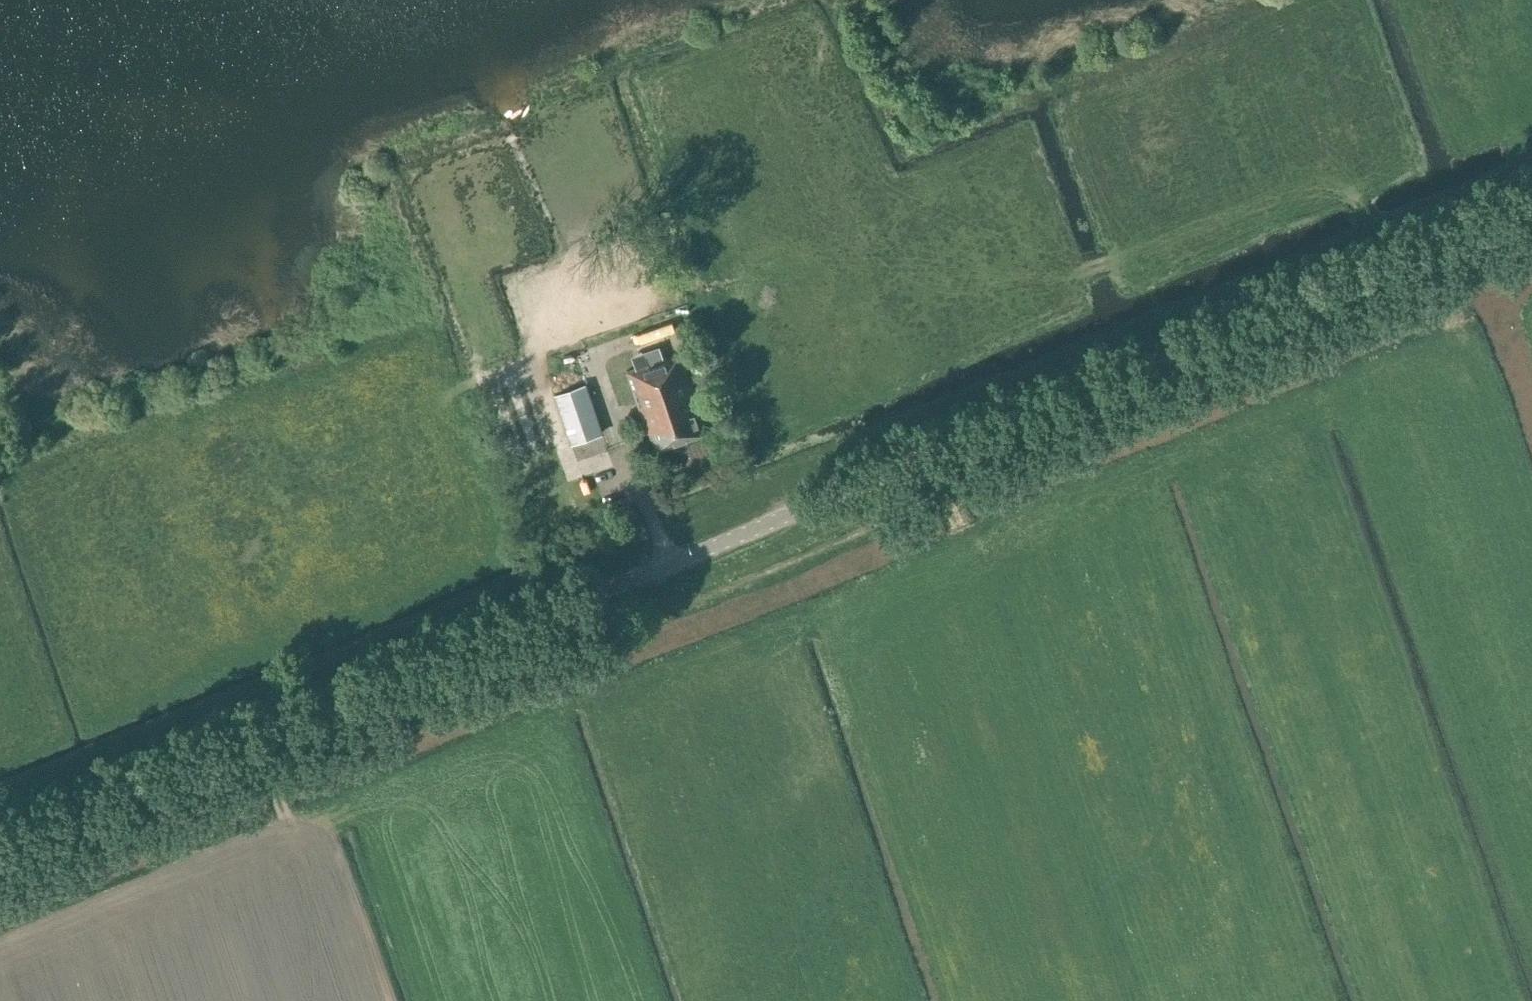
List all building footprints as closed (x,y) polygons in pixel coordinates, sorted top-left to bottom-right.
[(656,450),(706,432),(698,410),(700,409),(681,354),(666,360),(665,358),(627,371),(648,432),(649,431),(656,450)] [(603,434),(586,384),(554,395),(571,445),(583,441),(603,434)]
